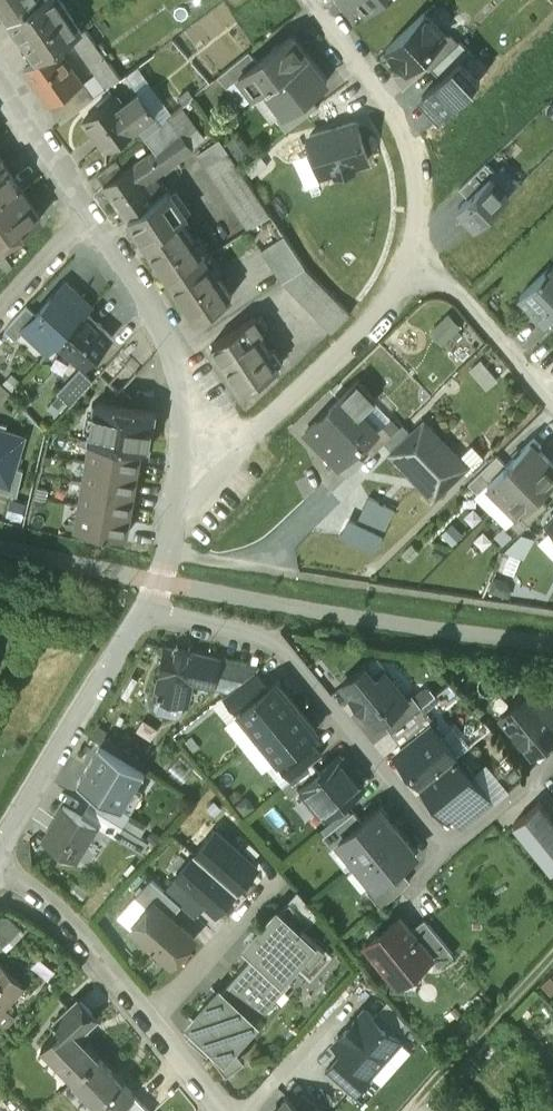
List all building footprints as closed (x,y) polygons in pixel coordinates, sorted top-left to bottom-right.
[(9,18),(36,0),(0,0),(0,5),(9,18)] [(9,18),(38,60),(58,47),(74,35),(81,30),(61,0),(36,0),(9,18)] [(368,15),(384,0),(355,0),(368,15)] [(419,58),(445,34),(425,12),(385,48),(406,70),(419,58)] [(87,26),(81,30),(74,35),(108,86),(121,77),(87,26)] [(451,34),(445,34),(419,58),(429,69),(431,67),(458,41),(451,34)] [(265,88),(308,56),(293,35),(257,61),(239,75),(240,77),(254,96),(265,88)] [(458,41),(431,67),(440,77),(460,59),(461,60),(471,51),(460,40),(458,41)] [(83,83),(58,47),(38,60),(26,68),(52,105),(83,83)] [(239,75),(257,61),(249,50),(218,76),(227,88),(240,77),(239,75)] [(284,113),(309,94),(327,80),(308,56),(265,88),(283,112),(284,113)] [(460,59),(440,77),(421,96),(441,117),(480,80),(461,60),(460,59)] [(94,97),(83,83),(52,105),(63,120),(94,97)] [(285,129),(317,105),(309,94),(284,113),(283,112),(276,117),(285,129)] [(106,149),(138,127),(138,126),(127,109),(118,96),(85,119),(106,149)] [(127,109),(138,126),(138,127),(144,136),(160,123),(142,98),(127,109)] [(355,121),(310,134),(321,172),(336,167),(337,172),(356,166),(355,163),(366,160),(355,121)] [(135,166),(143,177),(162,164),(157,158),(162,155),(159,149),(135,166)] [(207,165),(249,228),(271,214),(229,150),(207,165)] [(97,175),(105,186),(125,173),(116,159),(97,175)] [(487,162),(451,197),(477,223),(512,188),(487,162)] [(4,165),(0,167),(0,208),(22,193),(4,165)] [(125,173),(105,186),(127,220),(130,218),(158,199),(143,177),(135,166),(125,173)] [(172,190),(158,199),(130,218),(171,280),(206,257),(182,220),(189,215),(172,190)] [(22,193),(0,208),(0,247),(40,220),(22,193)] [(283,280),(305,266),(285,235),(263,250),(283,280)] [(232,296),(206,257),(171,280),(197,319),(232,296)] [(519,297),(544,323),(552,315),(552,265),(519,297)] [(282,281),(331,331),(351,313),(305,266),(283,280),(282,281)] [(49,354),(59,344),(86,314),(91,309),(65,284),(36,316),(23,330),(24,331),(49,354)] [(23,330),(36,316),(27,307),(4,331),(15,341),(24,331),(23,330)] [(59,344),(85,368),(112,339),(86,314),(59,344)] [(430,331),(441,342),(458,325),(447,314),(430,331)] [(280,366),(258,335),(264,330),(255,317),(213,345),(243,391),(280,366)] [(52,406),(61,414),(91,381),(79,371),(58,394),(61,397),(52,406)] [(309,432),(307,435),(340,469),(364,446),(378,433),(375,431),(361,416),(375,402),(356,384),(308,431),(309,432)] [(90,441),(141,450),(147,451),(153,413),(96,404),(90,441)] [(383,424),(375,431),(378,433),(364,446),(372,454),(392,434),(383,424)] [(413,435),(395,452),(392,455),(433,497),(461,470),(454,462),(458,459),(425,424),(413,435)] [(404,425),(386,442),(395,452),(413,435),(404,425)] [(2,483),(0,490),(0,492),(17,497),(23,471),(14,468),(23,438),(0,431),(0,482),(2,483)] [(506,465),(487,483),(503,499),(546,457),(538,449),(541,446),(534,438),(506,465)] [(126,538),(141,450),(90,441),(75,529),(126,538)] [(468,483),(478,493),(487,483),(506,465),(497,455),(468,483)] [(503,499),(519,515),(538,496),(552,481),(552,464),(546,457),(503,499)] [(538,496),(519,515),(509,524),(519,534),(547,506),(538,496)] [(218,659),(166,648),(156,696),(186,703),(191,681),(213,685),(218,659)] [(258,667),(218,659),(213,685),(231,689),(254,670),(258,667)] [(365,665),(342,684),(375,724),(381,719),(407,698),(406,697),(385,671),(376,678),(365,665)] [(269,687),(254,670),(231,689),(223,695),(238,713),(240,712),(240,711),(269,687)] [(277,680),(269,687),(240,711),(240,712),(259,735),(296,705),(277,680)] [(527,695),(551,723),(552,721),(552,701),(539,685),(527,695)] [(406,697),(407,698),(381,719),(391,730),(422,705),(412,693),(406,697)] [(502,716),(532,753),(552,736),(552,725),(551,723),(527,695),(525,697),(521,696),(514,702),(514,706),(502,716)] [(316,729),(296,705),(259,735),(278,758),(279,759),(308,735),(316,729)] [(422,705),(391,730),(404,746),(431,724),(432,724),(435,721),(422,705)] [(431,724),(404,746),(397,752),(422,783),(455,755),(457,754),(432,724),(431,724)] [(322,753),(308,735),(279,759),(278,758),(276,760),(291,778),(312,761),(322,753)] [(77,783),(96,794),(121,809),(144,771),(100,745),(77,783)] [(455,755),(422,783),(449,816),(456,811),(483,789),(474,778),(473,773),(471,768),(468,764),(463,761),(459,760),(455,755)] [(336,758),(320,771),(302,786),(303,787),(326,815),(362,785),(353,774),(348,773),(336,758)] [(312,761),(291,778),(282,785),(291,796),(303,787),(302,786),(320,771),(312,761)] [(483,789),(456,811),(465,822),(492,800),(483,789)] [(96,794),(89,805),(123,826),(130,815),(121,809),(96,794)] [(514,823),(551,869),(552,868),(552,818),(540,801),(514,823)] [(63,806),(42,840),(76,860),(97,826),(81,817),(63,806)] [(88,806),(81,817),(97,826),(116,837),(122,826),(88,806)] [(362,821),(338,840),(339,841),(356,862),(398,829),(380,807),(362,821)] [(353,810),(323,835),(332,847),(339,841),(338,840),(362,821),(353,810)] [(398,829),(356,862),(374,884),(375,885),(398,865),(416,851),(398,829)] [(196,853),(236,888),(256,865),(216,830),(196,853)] [(196,853),(176,876),(206,902),(216,911),(236,888),(196,853)] [(398,865),(375,885),(374,884),(367,890),(381,906),(400,890),(410,880),(398,865)] [(164,889),(181,904),(194,916),(206,902),(176,876),(164,889)] [(136,896),(149,907),(154,901),(171,916),(181,904),(164,889),(151,878),(136,896)] [(298,889),(278,911),(299,930),(303,925),(305,928),(318,914),(298,889)] [(149,907),(131,927),(152,945),(150,946),(153,948),(154,947),(171,962),(194,936),(171,916),(154,901),(149,907)] [(282,974),(283,974),(294,961),(311,976),(333,952),(305,928),(303,925),(299,930),(278,911),(258,934),(248,945),(255,951),(282,974)] [(400,915),(365,944),(391,976),(405,977),(431,956),(432,956),(411,930),(400,915)] [(411,930),(432,956),(431,956),(438,965),(453,953),(425,919),(411,930)] [(248,945),(258,934),(252,928),(242,940),(248,945)] [(283,974),(282,974),(255,951),(220,991),(254,1020),(275,997),(282,988),(290,980),(283,974)] [(0,962),(0,1009),(25,983),(2,960),(0,962)] [(552,990),(552,970),(541,981),(551,992),(552,990)] [(209,1003),(219,992),(213,987),(203,998),(209,1003)] [(288,993),(282,988),(275,997),(281,1002),(288,993)] [(215,1046),(211,1051),(227,1071),(245,1057),(234,1043),(254,1020),(220,991),(219,992),(209,1003),(191,1024),(195,1028),(215,1046)] [(317,994),(301,992),(299,1004),(315,1006),(317,994)] [(43,1046),(74,1078),(99,1055),(80,1035),(98,1019),(78,998),(55,1020),(62,1027),(43,1046)] [(363,1009),(333,1043),(342,1052),(367,1074),(397,1039),(363,1009)] [(195,1028),(187,1038),(207,1056),(211,1051),(215,1046),(195,1028)] [(370,1077),(367,1074),(342,1052),(325,1071),(353,1096),(370,1077)] [(74,1078),(106,1110),(116,1110),(133,1095),(135,1093),(99,1055),(74,1078)] [(116,1110),(139,1110),(144,1106),(133,1095),(116,1110)] [(288,1096),(275,1110),(305,1110),(288,1096)]
